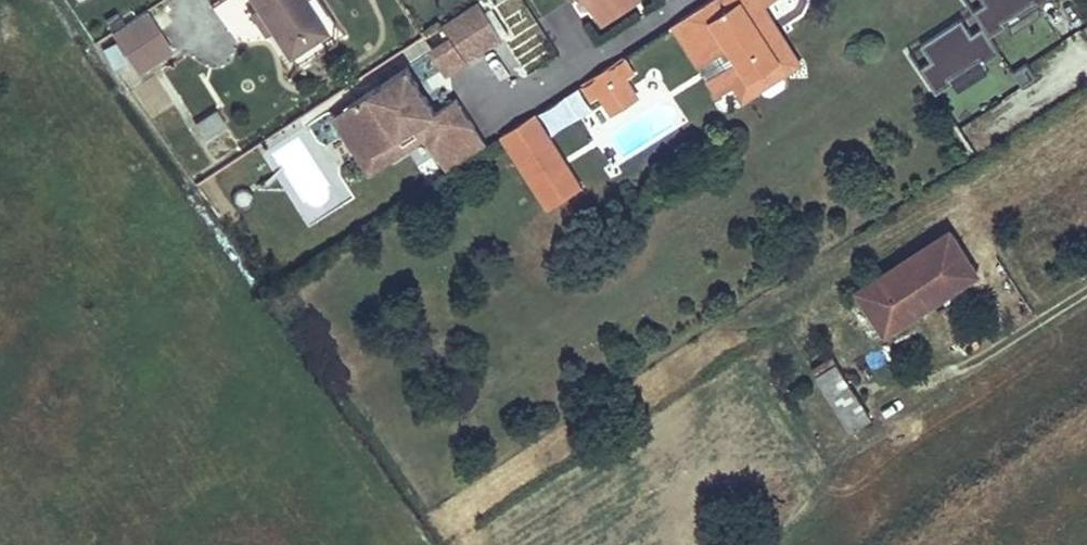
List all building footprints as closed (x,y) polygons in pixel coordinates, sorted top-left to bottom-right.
[(303,0),(253,0),(289,54),(324,31),(303,0)] [(483,0),(477,0),(444,21),(468,58),(505,34),(483,0)] [(598,7),(604,16),(629,0),(609,0),(598,7)] [(760,0),(715,0),(683,21),(726,89),(742,79),(753,95),(769,83),(771,86),(772,89),(774,91),(780,90),(788,85),(792,81),(793,77),(792,76),(789,71),(807,59),(774,8),(767,12),(760,0)] [(767,12),(774,8),(769,1),(770,0),(760,0),(767,12)] [(989,5),(978,13),(993,37),(1051,0),(986,0),(989,5)] [(147,13),(114,33),(141,74),(173,52),(147,13)] [(981,30),(969,37),(958,20),(921,44),(932,61),(922,67),(938,92),(996,54),(981,30)] [(468,58),(454,35),(436,47),(450,70),(468,58)] [(621,60),(632,78),(643,71),(631,54),(621,60)] [(165,69),(188,119),(213,107),(191,58),(165,69)] [(598,76),(610,93),(632,78),(621,60),(598,76)] [(490,146),(458,95),(438,108),(428,92),(423,95),(420,90),(421,81),(410,64),(346,104),(375,150),(420,121),(428,133),(452,171),(490,146)] [(598,76),(592,80),(603,97),(610,93),(598,76)] [(632,78),(610,93),(620,108),(643,93),(632,78)] [(428,92),(421,81),(420,90),(423,95),(428,92)] [(375,150),(346,104),(334,111),(371,169),(428,133),(420,121),(375,150)] [(216,109),(192,122),(201,139),(225,127),(216,109)] [(537,115),(512,131),(560,203),(584,188),(583,176),(573,169),(568,162),(565,154),(563,143),(555,142),(537,115)] [(890,329),(980,272),(952,232),(865,290),(890,329)] [(890,329),(865,290),(852,299),(877,338),(890,329)] [(844,359),(822,372),(858,428),(880,413),(844,359)]
